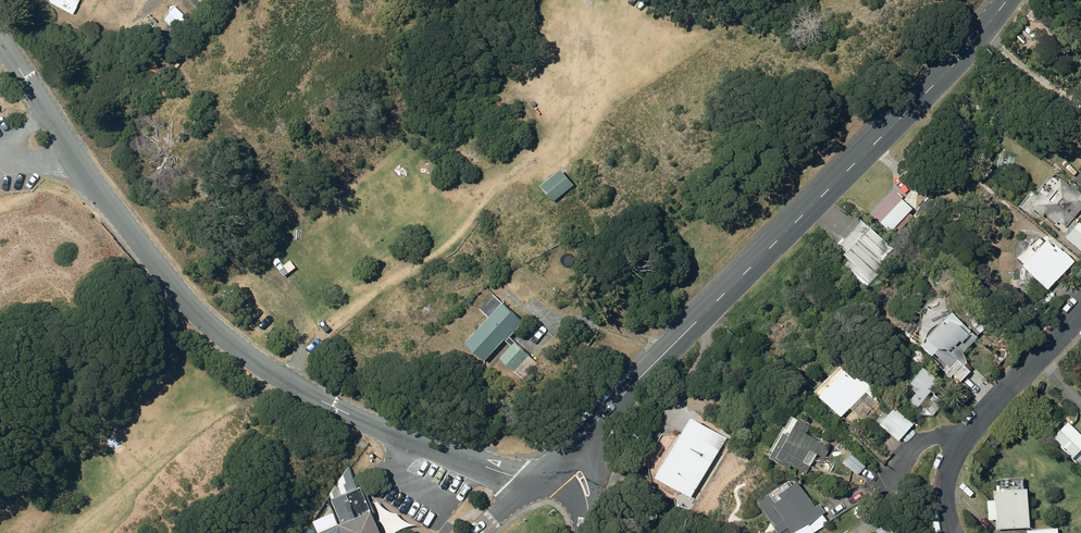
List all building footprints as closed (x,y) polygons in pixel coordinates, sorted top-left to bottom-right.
[(51,1),(73,15),(83,0),(51,0),(51,1)] [(559,170),(538,187),(552,203),(572,186),(559,170)] [(1078,195),(1079,194),(1070,187),(1069,188),(1058,179),(1043,198),(1039,194),(1029,207),(1043,218),(1044,216),(1055,225),(1057,222),(1065,229),(1080,209),(1080,210),(1080,198),(1078,195)] [(900,199),(902,196),(897,192),(894,194),(892,192),(870,214),(880,223),(878,224),(888,233),(894,227),(900,232),(914,218),(908,213),(911,210),(900,199)] [(1065,239),(1080,252),(1080,226),(1078,224),(1065,239)] [(853,268),(848,272),(865,288),(888,265),(882,259),(891,250),(869,228),(841,256),(853,268)] [(1045,242),(1022,266),(1047,290),(1073,262),(1055,245),(1052,248),(1045,242)] [(490,296),(478,310),(486,317),(462,345),(483,363),(503,340),(505,342),(522,323),(490,296)] [(966,363),(961,354),(977,338),(951,313),(919,346),(930,357),(933,354),(946,366),(942,370),(949,377),(951,374),(960,382),(970,372),(963,366),(966,363)] [(511,344),(499,359),(523,379),(535,364),(511,344)] [(837,367),(815,394),(819,396),(817,398),(840,418),(848,408),(862,420),(872,408),(860,398),(866,391),(837,367)] [(909,385),(925,396),(936,382),(920,370),(909,385)] [(878,426),(898,441),(913,423),(892,407),(878,426)] [(816,438),(803,431),(808,423),(795,416),(794,418),(791,416),(785,427),(783,426),(781,430),(779,429),(766,455),(787,466),(789,464),(804,473),(815,453),(823,457),(829,447),(815,439),(816,438)] [(662,462),(656,472),(658,474),(657,477),(688,495),(724,436),(693,418),(691,419),(689,418),(680,433),(676,434),(661,458),(662,462)] [(1049,440),(1071,460),(1080,449),(1080,436),(1066,422),(1049,440)] [(838,442),(834,448),(842,454),(846,449),(838,442)] [(853,451),(844,461),(859,474),(868,465),(853,451)] [(304,529),(305,532),(383,532),(362,485),(356,488),(353,482),(347,466),(327,493),(339,521),(335,523),(336,524),(316,532),(312,525),(304,529)] [(824,512),(817,502),(813,505),(795,480),(790,483),(787,479),(757,501),(773,523),(772,524),(778,532),(811,532),(828,521),(822,513),(824,512)] [(993,507),(988,507),(988,517),(995,517),(996,530),(1026,528),(1024,490),(992,492),(993,507)] [(648,505),(644,518),(654,522),(658,509),(648,505)]
